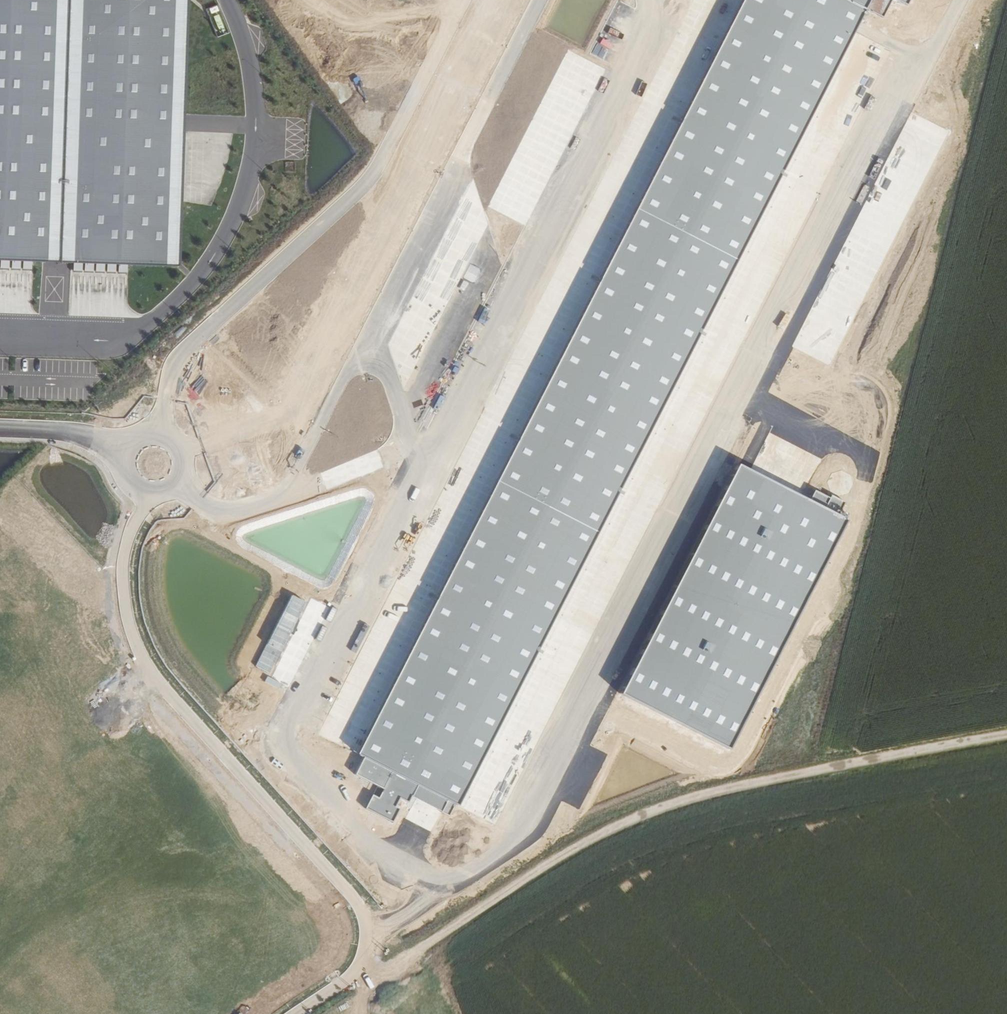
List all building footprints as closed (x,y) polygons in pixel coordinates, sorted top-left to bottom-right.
[(72,261),(185,263),(196,0),(0,0),(0,258),(72,261)] [(460,805),(867,8),(851,0),(745,0),(360,754),(460,805)] [(625,694),(733,748),(849,518),(742,464),(625,694)]
